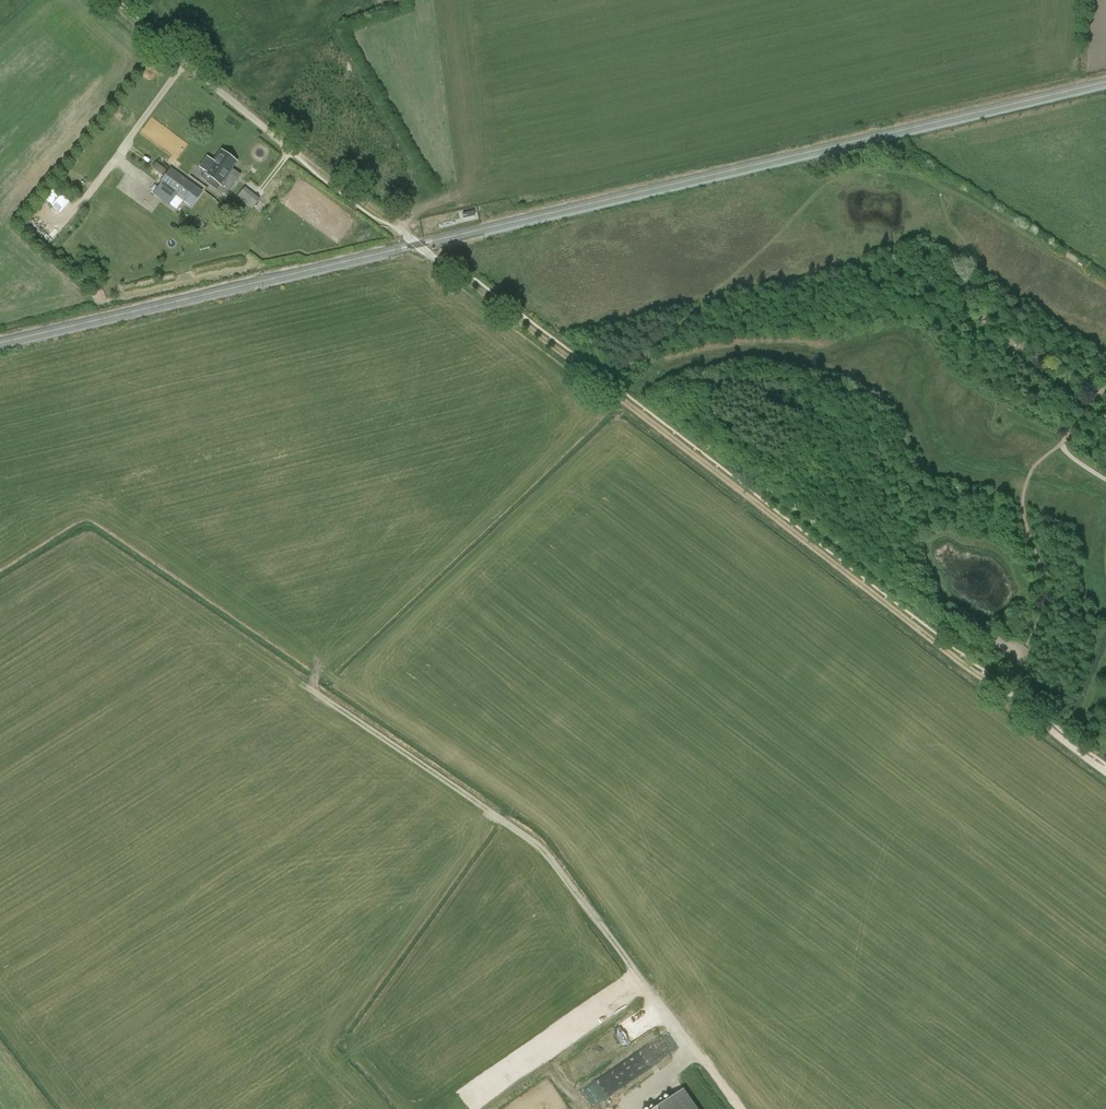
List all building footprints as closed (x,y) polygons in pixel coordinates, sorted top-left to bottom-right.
[(221,150),(213,161),(229,173),(237,162),(221,150)] [(213,161),(207,156),(199,167),(205,172),(204,173),(209,177),(206,182),(216,190),(220,185),(222,186),(231,174),(229,173),(213,161)] [(169,170),(158,162),(149,176),(184,202),(195,186),(171,167),(169,170)] [(239,201),(258,207),(261,194),(242,189),(239,201)] [(655,1108),(698,1108),(684,1089),(655,1108)]
